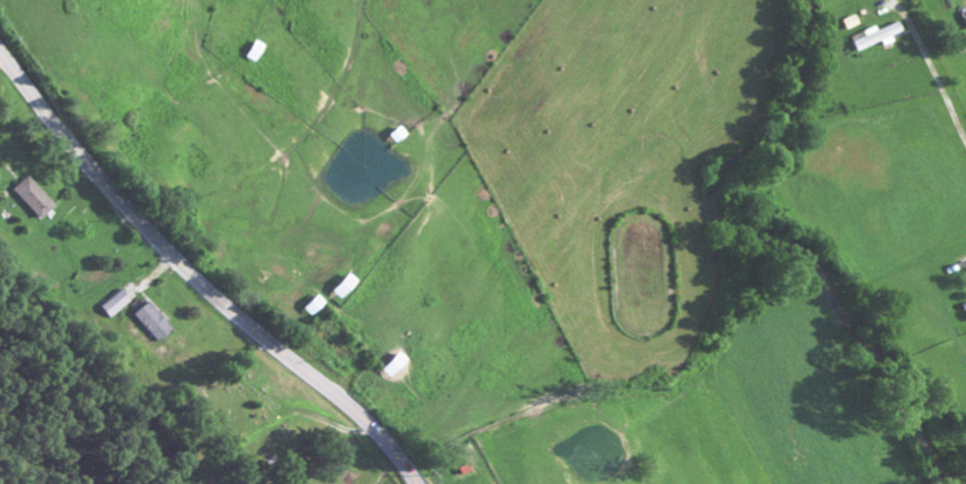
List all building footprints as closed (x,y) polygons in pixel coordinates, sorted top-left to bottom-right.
[(892,45),(889,39),(899,35),(895,25),(875,34),(873,29),(859,35),(866,49),(879,44),(881,49),(892,45)] [(41,222),(56,208),(28,179),(14,192),(41,222)] [(333,293),(341,302),(360,287),(353,278),(333,293)] [(101,309),(112,321),(131,302),(120,291),(101,309)] [(327,306),(319,298),(306,312),(314,320),(327,306)] [(162,345),(175,330),(148,305),(135,319),(162,345)]
